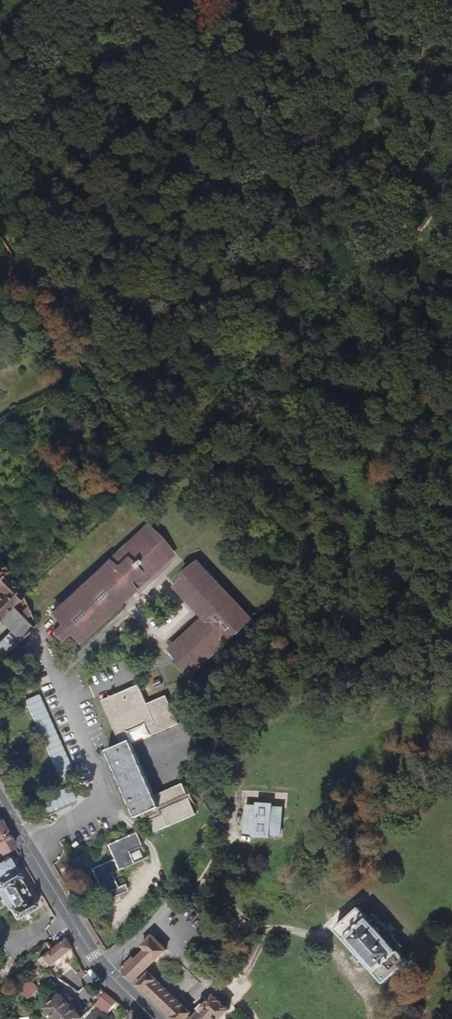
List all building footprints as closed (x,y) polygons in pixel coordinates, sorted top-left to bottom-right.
[(69,346),(61,332),(55,334),(64,349),(69,346)] [(80,644),(135,592),(132,588),(142,578),(146,582),(173,555),(147,528),(54,616),(80,644)] [(8,574),(10,572),(0,561),(0,621),(2,619),(22,642),(36,629),(28,621),(34,615),(31,605),(22,613),(15,606),(27,595),(8,574)] [(254,619),(200,563),(189,573),(192,576),(178,588),(207,618),(174,649),(187,662),(184,665),(194,676),(254,619)] [(135,592),(146,582),(142,578),(132,588),(135,592)] [(22,642),(13,632),(0,644),(0,657),(3,660),(22,642)] [(166,721),(157,698),(149,701),(140,681),(105,696),(124,740),(109,746),(137,813),(143,810),(151,831),(195,812),(183,785),(157,797),(155,791),(128,730),(147,722),(151,734),(180,722),(177,716),(166,721)] [(177,716),(168,693),(157,698),(166,721),(177,716)] [(157,797),(183,785),(181,780),(155,791),(157,797)] [(279,835),(280,808),(269,807),(269,804),(255,803),(255,806),(243,805),(242,833),(248,833),(248,837),(267,837),(267,835),(279,835)] [(0,820),(0,847),(3,853),(15,846),(8,835),(0,820)] [(133,861),(128,849),(141,844),(134,830),(105,843),(111,858),(89,868),(101,896),(109,893),(111,898),(126,891),(123,884),(120,886),(113,870),(133,861)] [(9,858),(0,862),(0,896),(8,911),(9,910),(15,920),(36,908),(9,858)] [(408,968),(359,914),(336,935),(384,989),(408,968)] [(134,979),(165,948),(150,933),(141,943),(145,947),(135,958),(133,956),(122,967),(134,979)] [(51,967),(72,949),(65,937),(44,957),(51,967)] [(149,972),(138,983),(176,1018),(187,1018),(185,1018),(191,1013),(149,972)] [(110,1010),(118,1001),(106,992),(98,1000),(99,1000),(110,1010)] [(61,994),(45,1009),(54,1018),(82,1018),(83,1018),(83,1017),(61,994)] [(228,1012),(214,997),(205,1006),(203,1004),(198,1008),(200,1011),(192,1018),(221,1018),(228,1012)]
